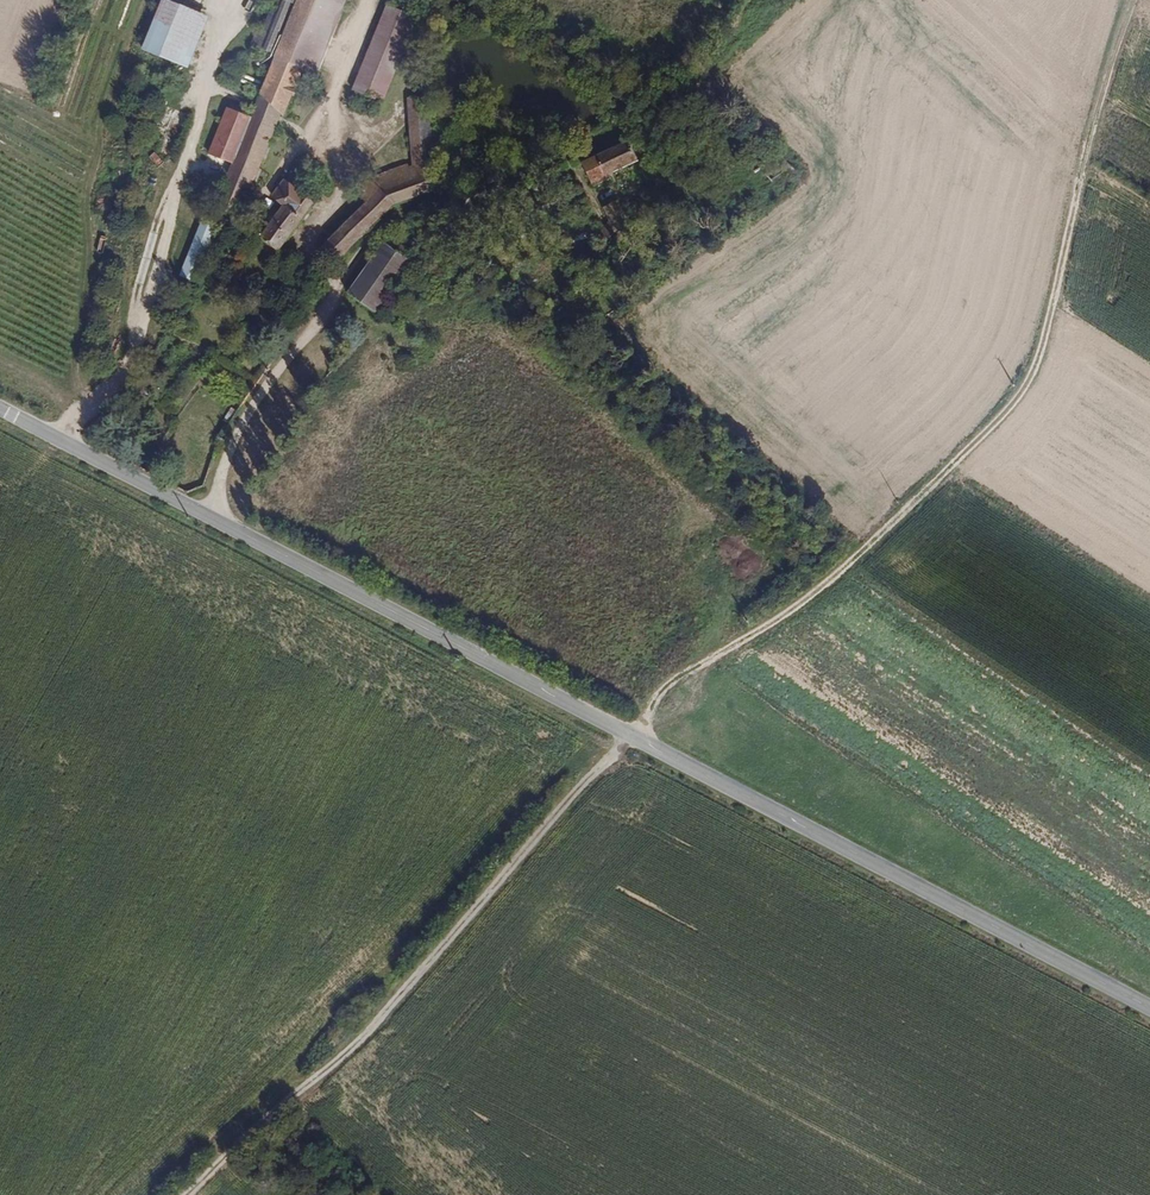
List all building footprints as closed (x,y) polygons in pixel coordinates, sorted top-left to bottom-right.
[(299,0),(276,0),(262,35),(256,50),(274,58),(299,0)] [(348,0),(299,0),(274,58),(302,70),(317,76),(348,0)] [(187,71),(206,20),(160,3),(141,55),(187,71)] [(376,103),(411,19),(389,11),(355,94),(376,103)] [(256,50),(262,35),(255,32),(249,47),(256,50)] [(301,73),(302,70),(274,58),(248,120),(228,166),(212,205),(238,217),(280,118),(283,119),(301,73)] [(317,76),(302,70),(301,73),(316,79),(317,76)] [(243,75),(241,83),(255,86),(257,79),(243,75)] [(394,204),(443,186),(442,172),(428,171),(424,100),(405,101),(408,164),(369,179),(354,194),(365,206),(319,250),(334,264),(394,204)] [(228,166),(248,120),(226,111),(207,157),(228,166)] [(608,177),(636,164),(626,140),(580,162),(591,185),(608,177)] [(593,190),(610,181),(608,177),(591,185),(593,190)] [(278,249),(314,202),(286,180),(272,198),(282,207),(278,213),(274,210),(267,211),(255,230),(278,249)] [(660,196),(654,188),(649,192),(653,202),(660,196)] [(178,276),(195,282),(217,226),(201,219),(178,276)] [(248,238),(255,230),(241,219),(235,227),(248,238)] [(371,314),(408,263),(382,244),(346,296),(371,314)]
